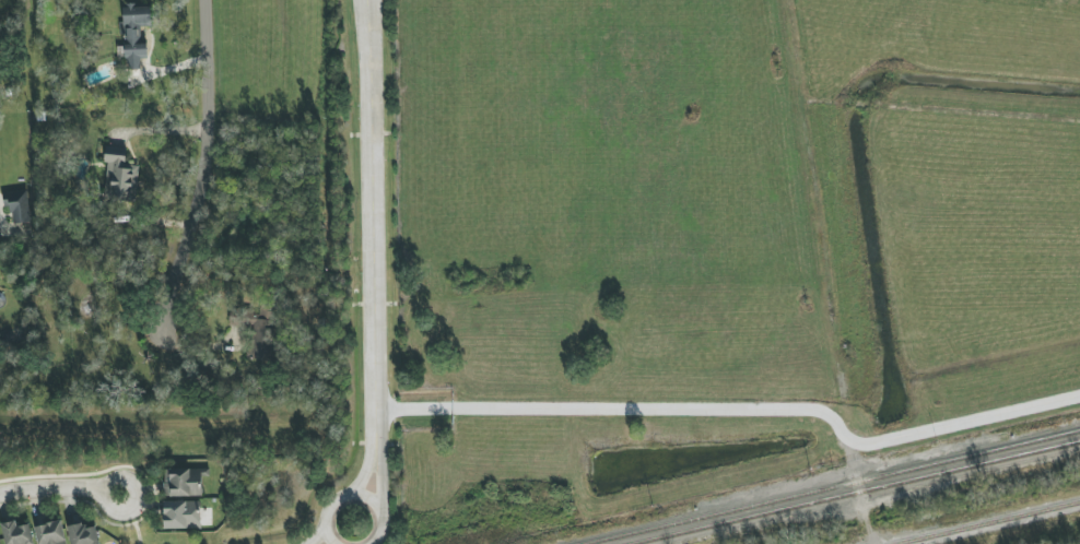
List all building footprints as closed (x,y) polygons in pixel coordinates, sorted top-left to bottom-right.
[(127,148),(108,147),(106,192),(137,194),(138,166),(126,165),(127,148)] [(10,223),(29,222),(28,194),(8,195),(10,223)] [(229,325),(252,329),(248,359),(270,362),(277,312),(260,310),(260,313),(231,309),(229,325)] [(201,469),(164,469),(164,497),(202,496),(201,469)] [(164,529),(199,528),(199,501),(163,502),(164,529)] [(30,524),(17,526),(16,521),(2,523),(5,543),(32,543),(30,524)] [(36,525),(38,543),(66,543),(63,521),(36,525)] [(71,543),(100,543),(95,526),(86,528),(84,522),(67,527),(71,543)]
